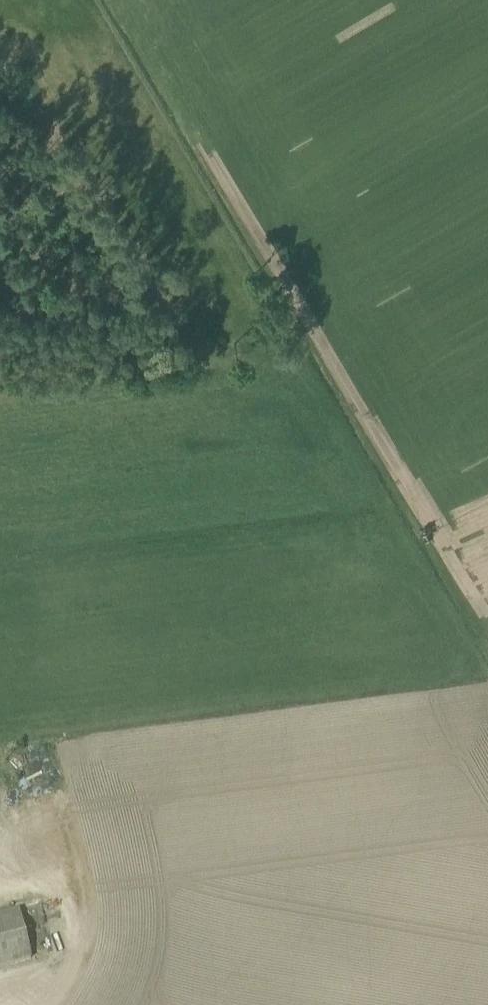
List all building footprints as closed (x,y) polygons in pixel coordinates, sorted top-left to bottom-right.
[(31,959),(19,911),(0,916),(0,967),(31,959)]
